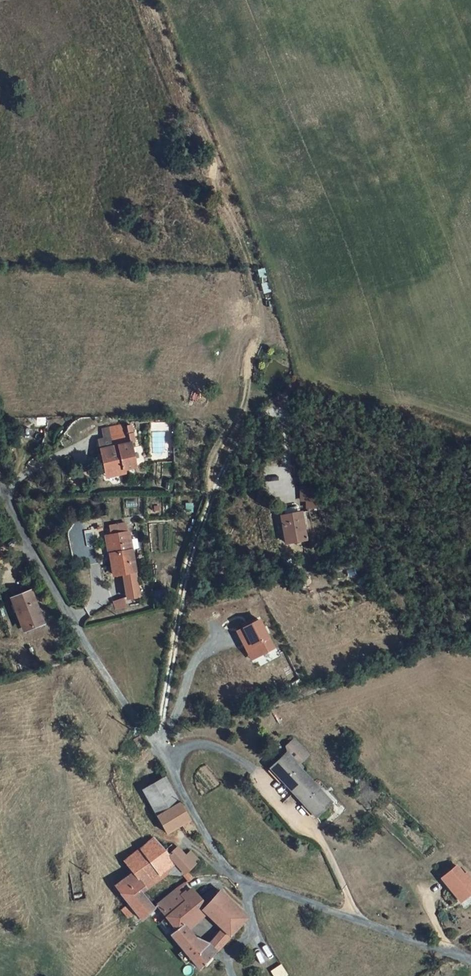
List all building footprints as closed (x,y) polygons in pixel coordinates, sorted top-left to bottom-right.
[(108,448),(113,474),(127,472),(126,469),(137,467),(130,427),(127,428),(126,425),(105,429),(107,437),(100,439),(102,448),(108,448)] [(108,448),(102,448),(108,475),(113,474),(108,448)] [(274,513),(281,544),(305,539),(298,508),(274,513)] [(340,508),(325,510),(327,522),(332,521),(342,520),(340,508)] [(342,520),(332,521),(334,530),(343,528),(342,520)] [(115,554),(112,554),(114,575),(135,572),(131,534),(113,536),(115,554)] [(136,576),(124,577),(127,599),(139,598),(136,576)] [(29,630),(44,623),(30,592),(11,601),(18,616),(22,615),(29,630)] [(115,609),(126,607),(124,600),(114,601),(115,609)] [(246,660),(272,650),(260,617),(234,627),(246,660)] [(294,757),(276,775),(299,797),(314,782),(300,769),(303,766),(305,768),(313,760),(298,746),(290,754),(294,757)] [(144,792),(158,817),(181,803),(166,778),(144,792)] [(314,782),(299,797),(322,820),(338,804),(314,782)] [(181,803),(158,817),(157,818),(165,833),(183,823),(192,817),(184,802),(181,803)] [(198,831),(192,817),(183,823),(190,836),(198,831)] [(156,841),(149,846),(141,837),(117,862),(124,871),(107,886),(122,906),(116,913),(121,921),(128,914),(135,923),(154,908),(140,888),(155,876),(171,878),(183,868),(168,848),(164,851),(156,841)] [(447,892),(459,905),(462,902),(470,912),(470,886),(470,888),(462,879),(447,892)] [(213,896),(209,899),(204,893),(193,901),(180,886),(154,908),(167,933),(164,936),(190,973),(239,924),(225,909),(213,896)] [(462,902),(459,905),(467,915),(470,912),(462,902)] [(288,974),(281,963),(270,970),(273,975),(285,975),(288,974)]
